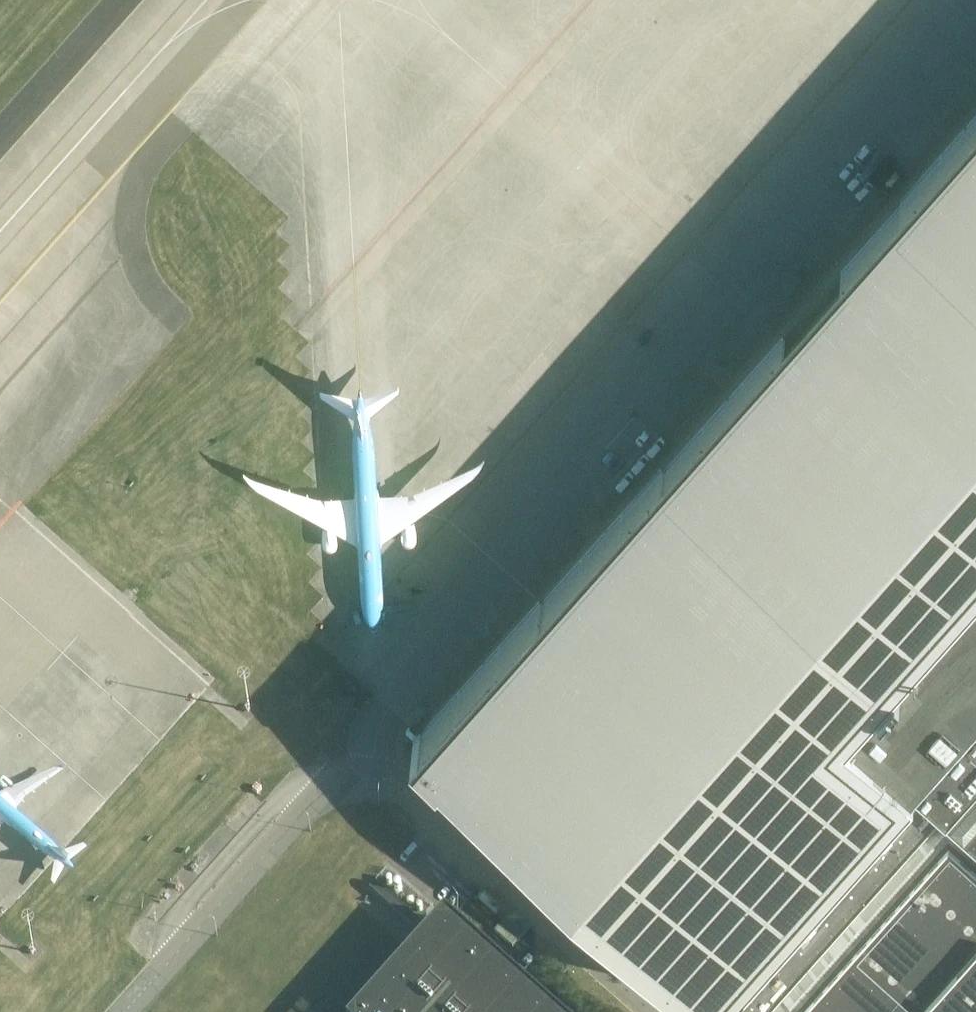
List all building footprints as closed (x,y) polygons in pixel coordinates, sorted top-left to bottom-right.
[(422,732),(421,731),(414,739),(440,762),(442,759),(711,1000),(721,989),(747,1011),(975,1011),(975,111),(422,732)] [(446,918),(363,1011),(551,1011),(446,918)]
